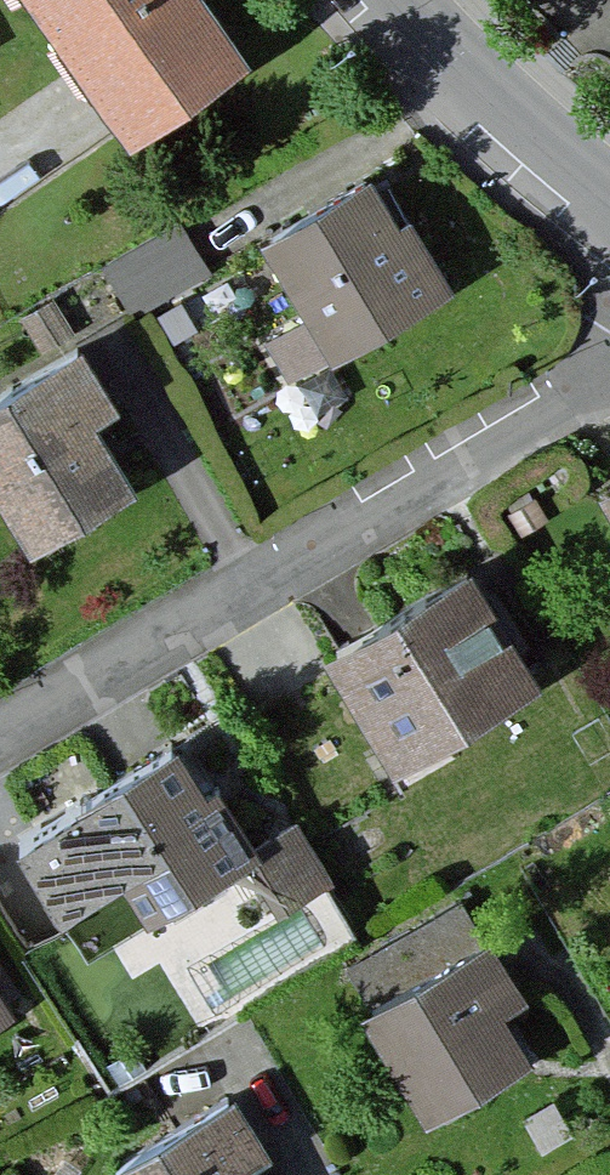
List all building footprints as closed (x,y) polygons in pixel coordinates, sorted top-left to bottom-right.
[(124,149),(244,66),(198,0),(21,0),(124,149)] [(382,140),(252,211),(321,335),(451,263),(382,140)] [(131,297),(209,264),(191,220),(113,253),(131,297)] [(0,357),(0,461),(38,522),(180,435),(95,298),(0,357)] [(488,528),(324,620),(394,744),(558,652),(488,528)] [(187,701),(71,775),(154,904),(270,830),(187,701)] [(507,911),(366,986),(423,1092),(564,1017),(507,911)] [(25,991),(0,944),(0,1004),(25,991)] [(101,1141),(119,1174),(299,1174),(244,1067),(101,1141)]
